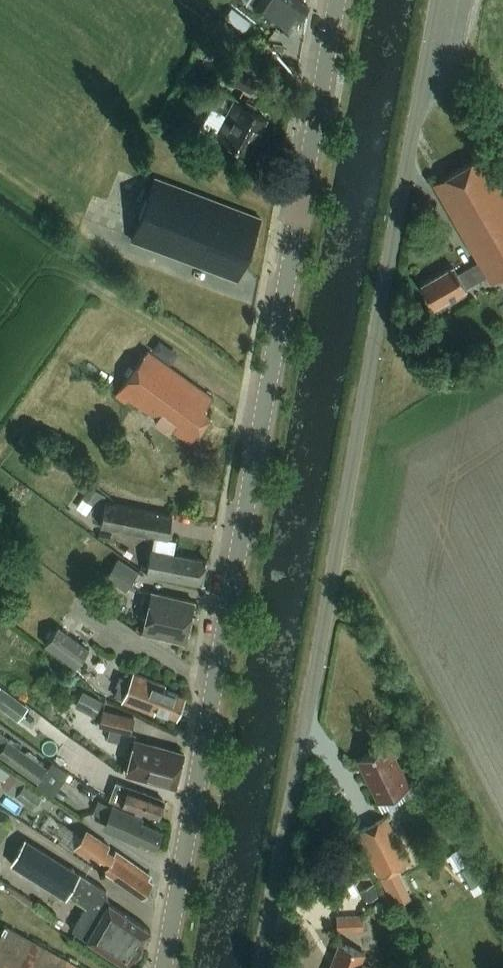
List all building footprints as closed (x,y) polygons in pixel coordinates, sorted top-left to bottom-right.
[(289,32),(297,19),(298,20),(308,6),(299,0),(250,0),(257,5),(254,9),(289,32)] [(251,92),(259,77),(230,61),(222,77),(251,92)] [(266,119),(234,102),(215,137),(248,154),(266,119)] [(502,276),(502,193),(482,156),(434,184),(478,262),(458,274),(453,267),(421,285),(434,308),(466,289),(465,287),(486,276),(490,283),(502,276)] [(236,280),(259,219),(155,179),(132,241),(236,280)] [(204,410),(213,398),(147,351),(115,395),(125,403),(128,399),(157,420),(155,422),(166,430),(171,429),(190,444),(211,415),(204,410)] [(105,503),(101,526),(168,539),(172,516),(105,503)] [(202,584),(207,561),(173,554),(175,541),(153,537),(146,573),(202,584)] [(125,591),(138,572),(118,559),(105,578),(125,591)] [(142,634),(185,643),(194,602),(152,593),(142,634)] [(91,651),(60,627),(45,645),(77,669),(91,651)] [(156,710),(176,718),(184,697),(164,690),(165,686),(133,674),(122,702),(155,714),(156,710)] [(103,701),(82,690),(74,706),(95,717),(103,701)] [(99,727),(130,734),(134,718),(103,711),(99,727)] [(50,770),(9,740),(0,753),(0,756),(40,784),(50,770)] [(126,774),(176,787),(184,754),(134,740),(126,774)] [(383,754),(380,748),(357,760),(378,803),(410,787),(391,750),(383,754)] [(77,752),(69,770),(101,783),(109,766),(77,752)] [(162,804),(163,801),(143,793),(145,789),(131,784),(128,790),(110,783),(104,799),(157,818),(159,814),(161,813),(163,807),(162,804)] [(17,798),(34,810),(42,797),(26,785),(17,798)] [(118,836),(119,836),(133,842),(135,839),(155,847),(162,831),(142,822),(143,819),(113,806),(105,825),(120,831),(118,836)] [(379,879),(408,865),(386,819),(357,833),(379,879)] [(148,880),(150,876),(120,855),(118,858),(107,851),(110,847),(99,839),(96,842),(86,835),(76,850),(98,865),(102,859),(109,864),(105,871),(142,897),(152,883),(148,880)] [(106,890),(81,874),(26,840),(10,866),(66,900),(68,896),(85,907),(72,930),(128,967),(151,931),(109,903),(106,890)] [(363,915),(336,916),(337,930),(364,928),(363,915)] [(5,926),(0,934),(0,967),(80,967),(5,926)] [(374,967),(364,964),(367,956),(340,945),(331,967),(374,967)]
